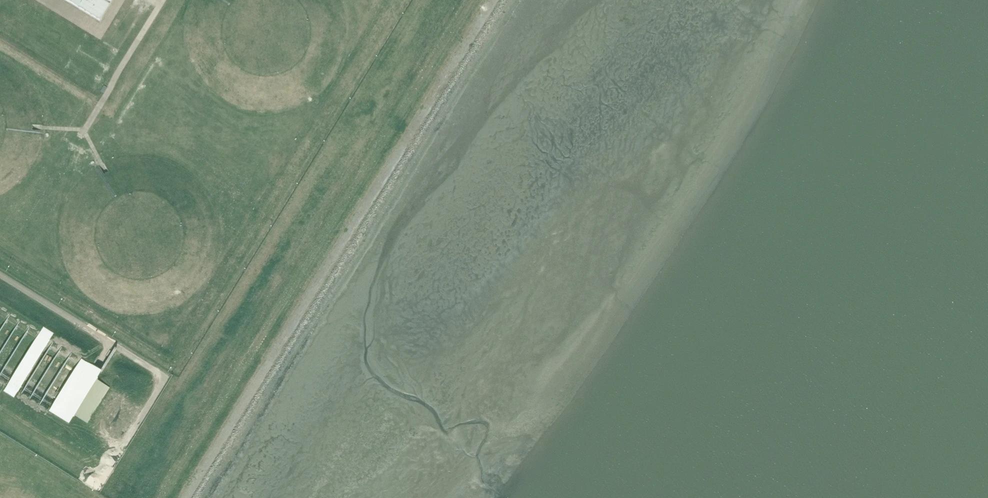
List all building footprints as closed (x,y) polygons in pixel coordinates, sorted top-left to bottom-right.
[(100,21),(113,0),(66,0),(100,21)] [(109,388),(97,380),(75,416),(87,423),(109,388)]
